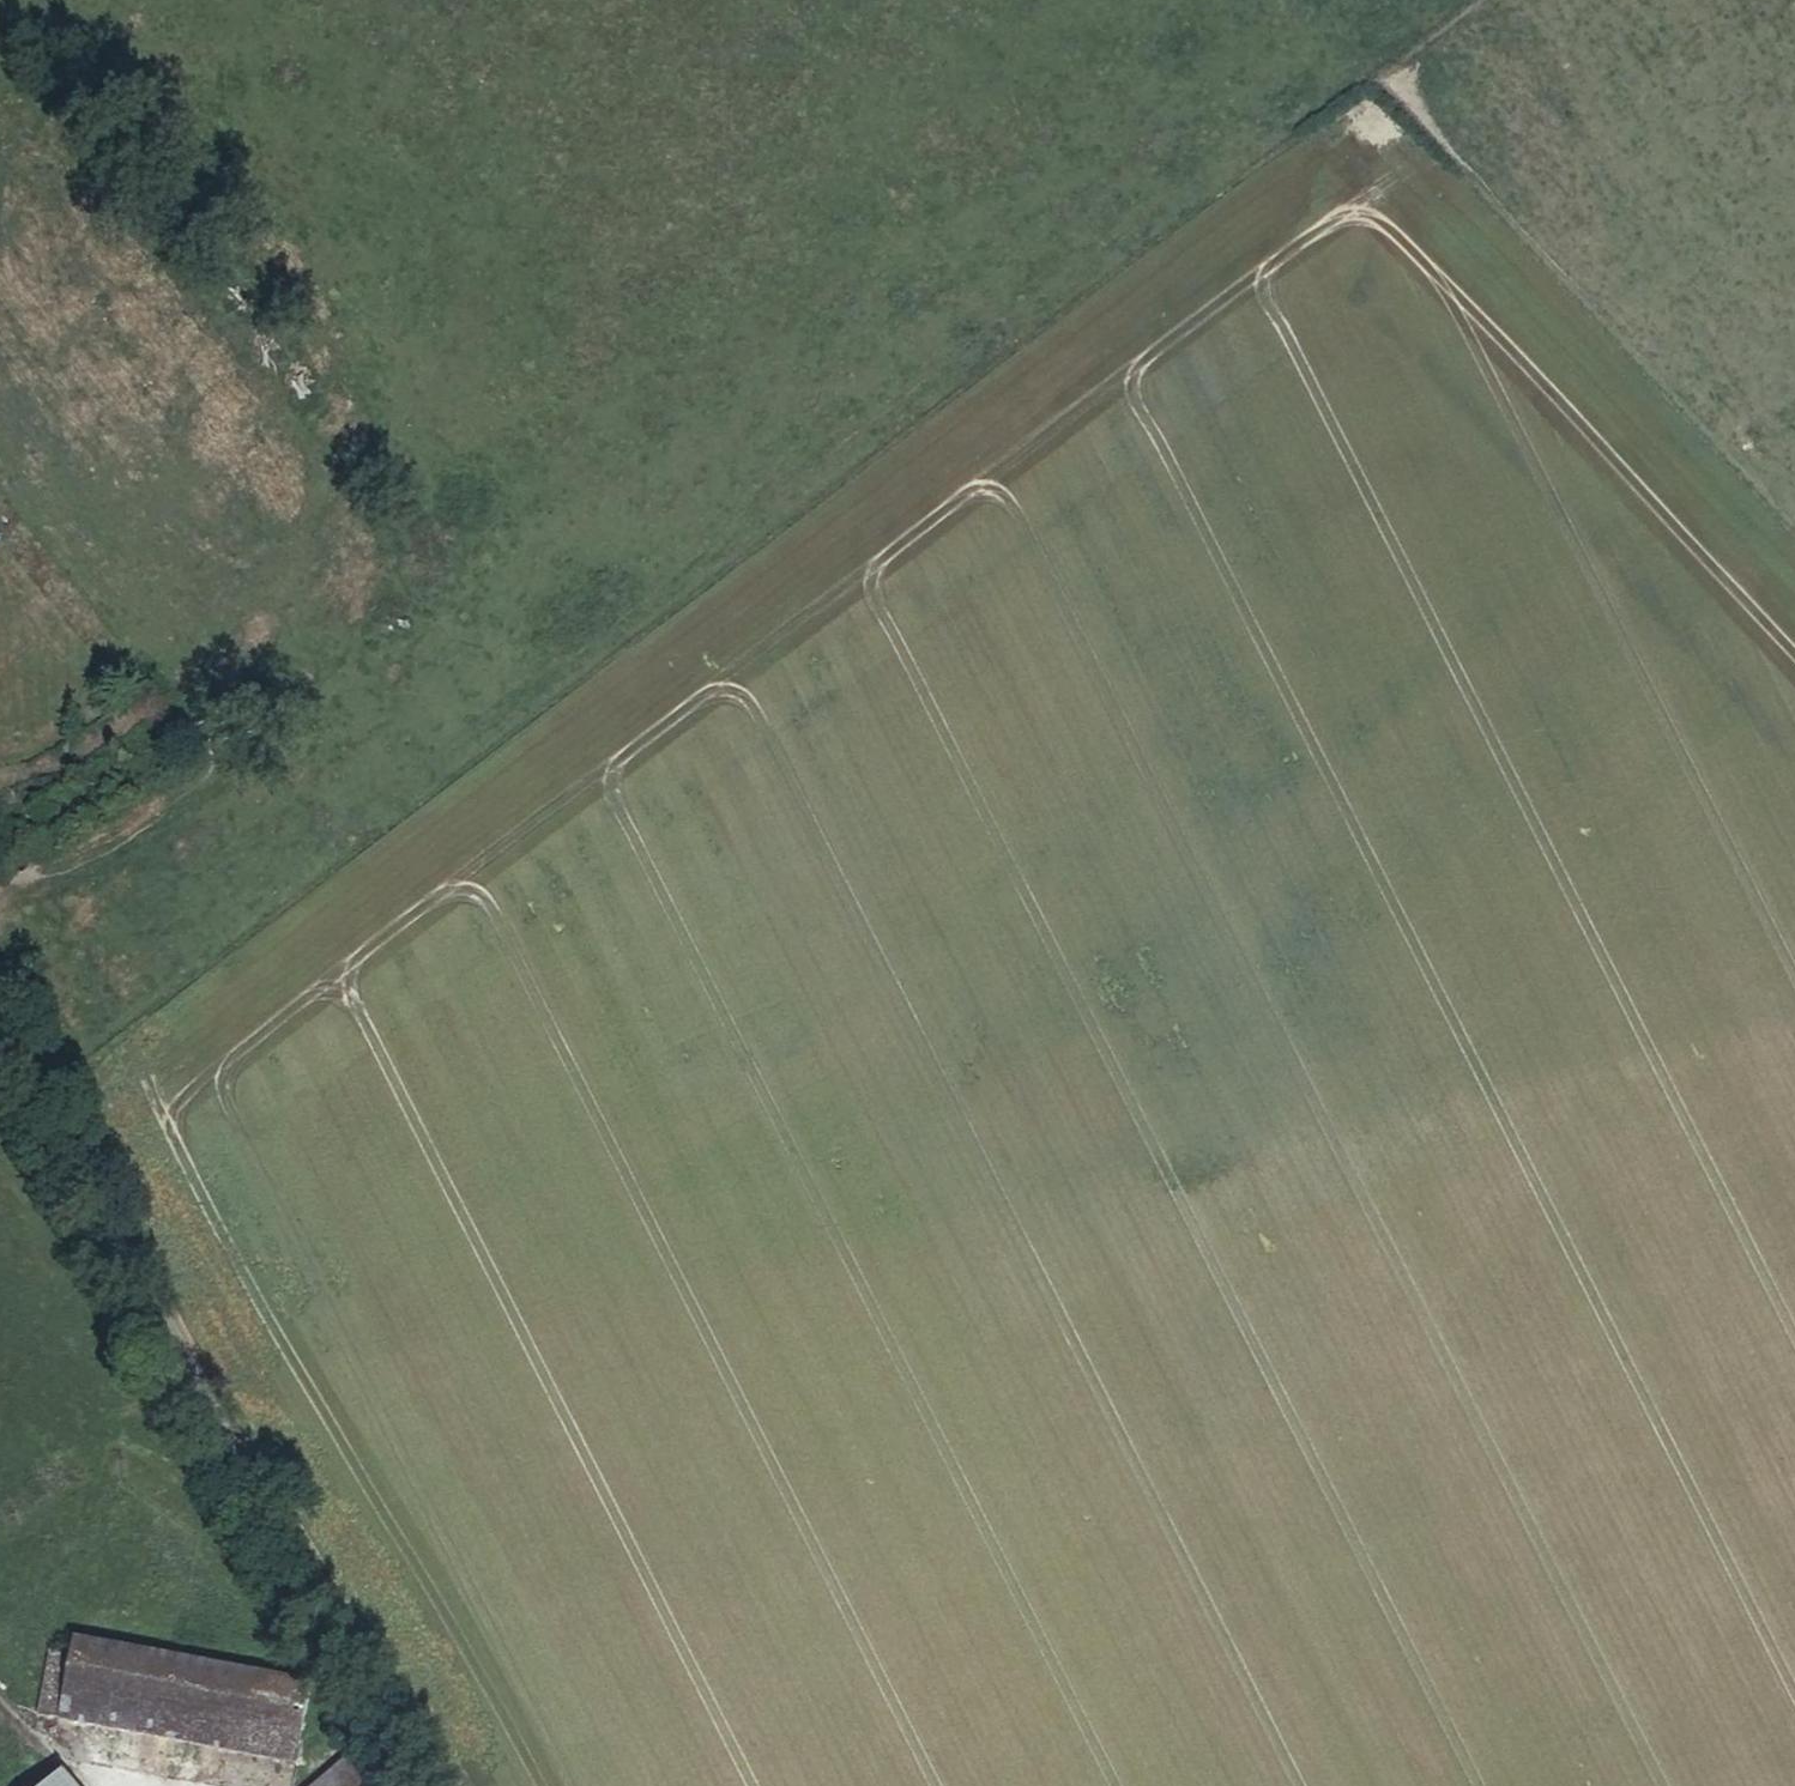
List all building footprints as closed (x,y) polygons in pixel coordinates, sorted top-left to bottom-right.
[(70,1666),(58,1726),(297,1771),(312,1688),(74,1643),(70,1666)] [(37,1722),(58,1726),(70,1666),(48,1662),(37,1722)] [(355,1770),(333,1785),(366,1785),(355,1770)] [(66,1771),(49,1785),(79,1785),(66,1771)]
